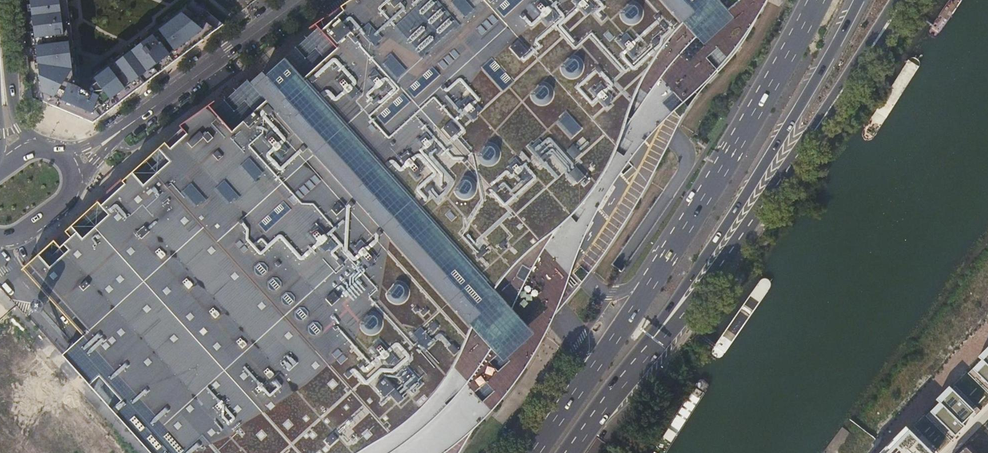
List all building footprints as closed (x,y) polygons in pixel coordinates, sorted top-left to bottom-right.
[(24,271),(85,338),(64,357),(151,452),(459,452),(487,410),(498,393),(502,387),(508,378),(515,366),(517,363),(527,348),(538,331),(549,315),(570,282),(573,277),(575,274),(580,267),(585,260),(593,247),(599,237),(607,225),(613,216),(620,206),(625,198),(638,178),(645,167),(670,129),(676,120),(684,107),(695,89),(705,75),(712,64),(720,51),(727,40),(734,29),(747,10),(753,0),(362,0),(331,26),(333,28),(331,30),(349,50),(303,90),(283,67),(261,85),(254,92),(247,84),(206,120),(202,116),(189,127),(175,139),(176,139),(161,152),(161,153),(170,163),(161,171),(143,187),(132,175),(116,190),(98,205),(99,205),(109,217),(83,239),(73,228),(72,228),(73,232),(76,245),(50,269),(40,270),(24,271)] [(224,25),(194,1),(89,81),(77,75),(68,0),(30,0),(43,101),(94,123),(224,25)] [(318,30),(284,61),(304,81),(338,50),(318,30)] [(161,152),(133,174),(144,187),(151,180),(161,171),(171,163),(161,152)] [(99,205),(73,228),(83,240),(109,217),(99,205)] [(66,234),(40,270),(50,269),(76,245),(66,234)] [(0,298),(0,452),(140,452),(0,298)] [(970,371),(968,373),(987,393),(987,353),(970,371)] [(980,411),(955,387),(953,389),(928,414),(926,416),(951,441),(965,427),(963,425),(971,416),(973,418),(980,411)] [(887,452),(930,452),(908,432),(897,443),(887,452)]
